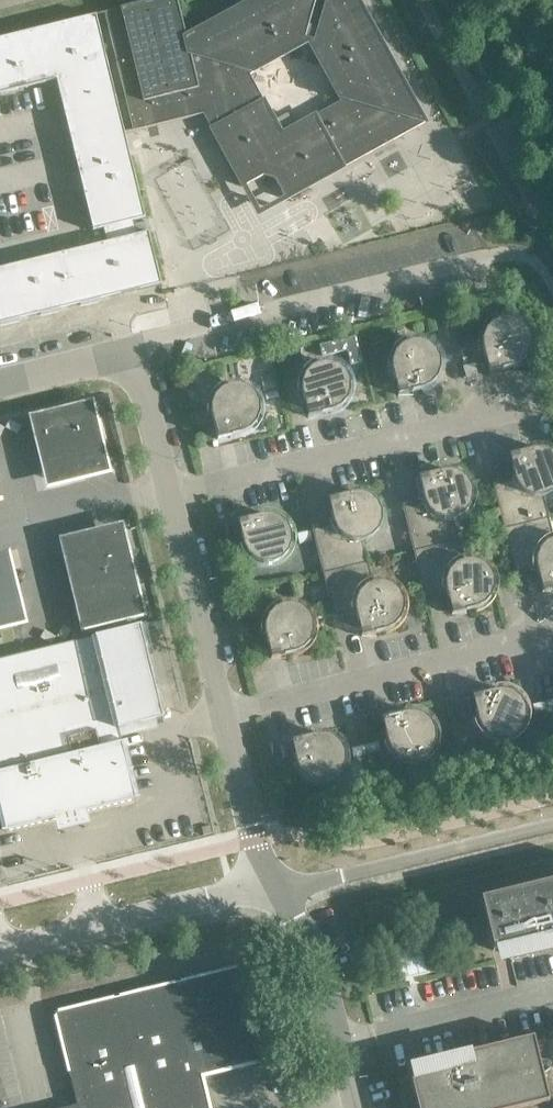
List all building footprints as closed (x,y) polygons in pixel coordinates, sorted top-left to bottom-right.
[(129,7),(104,13),(133,131),(203,114),(185,38),(176,0),(158,0),(129,7)] [(185,38),(203,114),(243,187),(263,176),(275,179),(286,200),(424,123),(407,92),(357,0),(325,0),(311,49),(340,102),(287,131),(278,128),(249,75),(302,46),(308,26),(316,0),(255,0),(185,38)] [(95,19),(0,42),(0,98),(55,85),(92,235),(93,235),(97,249),(0,272),(0,328),(161,289),(95,19)] [(482,348),(488,373),(512,367),(521,363),(527,356),(527,355),(530,347),(530,338),(530,337),(526,329),(519,322),(518,322),(510,319),(501,319),(500,319),(492,323),(486,330),(485,331),(482,339),(482,348)] [(355,337),(319,346),(322,356),(347,351),(351,365),(361,363),(355,337)] [(392,371),(398,395),(422,389),(430,385),(436,378),(437,377),(440,369),(440,360),(439,359),(435,351),(429,345),(428,344),(419,341),(410,341),(409,342),(401,345),(395,352),(395,353),(392,361),(392,371)] [(302,393),(301,393),(307,417),(332,411),(340,407),(346,400),(347,399),(350,391),(349,382),(349,381),(345,373),(338,367),(338,366),(329,363),(320,363),(319,364),(311,368),(305,374),(304,375),(301,384),(302,393)] [(273,373),(260,376),(263,390),(276,387),(273,373)] [(211,415),(217,439),(241,433),(249,429),(256,423),(256,422),(259,413),(259,404),(259,403),(255,395),(248,389),(247,388),(239,385),(230,386),(229,386),(221,390),(214,396),(214,397),(211,406),(211,415)] [(38,423),(49,469),(52,480),(81,473),(101,468),(100,467),(101,467),(88,411),(87,411),(86,410),(39,421),(39,422),(38,423)] [(10,421),(5,428),(16,435),(21,427),(10,421)] [(508,455),(514,479),(510,480),(511,481),(493,485),(503,529),(547,518),(542,497),(543,497),(544,496),(552,492),(552,454),(551,452),(550,452),(542,449),(532,449),(532,448),(508,455)] [(442,471),(417,477),(424,501),(420,502),(420,503),(402,508),(413,551),(456,540),(451,519),(453,519),(454,518),(462,515),(468,508),(469,507),(472,499),(471,490),(471,489),(467,480),(461,474),(460,474),(451,471),(442,471)] [(327,499),(333,523),(329,524),(330,525),(312,530),(312,529),(299,532),(301,542),(314,539),(323,573),(366,562),(361,541),(362,541),(363,541),(372,537),(378,530),(378,529),(381,521),(381,512),(381,511),(377,503),(370,496),(369,496),(361,493),(352,493),(327,499)] [(261,515),(237,521),(243,546),(243,545),(247,554),(254,560),(255,560),(263,563),(272,563),(273,563),(281,559),(287,552),(288,551),(291,543),(291,534),(290,533),(286,525),(280,519),(279,518),(270,515),(261,515)] [(547,518),(503,529),(514,572),(532,568),(532,569),(536,568),(542,593),(552,590),(552,539),(552,540),(547,518)] [(97,537),(68,545),(71,556),(70,556),(87,623),(88,623),(88,624),(136,612),(135,611),(137,611),(118,533),(117,533),(116,532),(97,537)] [(462,562),(456,540),(413,551),(424,594),(441,590),(442,591),(445,590),(451,615),(476,609),(476,608),(484,605),(490,598),(491,597),(494,589),(493,580),(493,579),(489,570),(483,564),(482,564),(473,561),(464,561),(463,561),(462,562)] [(16,619),(16,618),(17,617),(6,571),(6,572),(3,560),(0,561),(0,623),(16,619)] [(371,584),(366,562),(323,573),(331,607),(318,610),(321,621),(334,618),(333,617),(351,612),(351,613),(355,612),(361,637),(385,631),(394,627),(400,620),(400,619),(403,611),(403,602),(403,601),(399,593),(392,586),(391,586),(383,583),(374,583),(373,583),(371,584)] [(265,635),(271,659),(295,653),(303,649),(309,642),(310,641),(313,633),(313,624),(312,623),(308,615),(302,609),(301,608),(292,605),(283,605),(282,606),(274,609),(268,616),(268,617),(265,625),(265,635)] [(0,659),(0,808),(6,831),(135,799),(118,729),(162,718),(140,625),(0,659)] [(63,626),(56,637),(64,642),(70,631),(63,626)] [(52,645),(56,637),(45,630),(40,638),(52,645)] [(471,696),(477,721),(478,721),(481,729),(488,735),(489,736),(497,739),(506,738),(508,738),(516,734),(522,728),(522,727),(525,718),(525,709),(525,708),(521,700),(514,694),(513,693),(505,690),(496,691),(496,690),(471,696)] [(381,719),(387,743),(391,751),(398,757),(399,758),(407,761),(416,761),(417,760),(425,757),(431,750),(432,749),(435,740),(435,732),(434,730),(431,722),(424,716),(423,716),(415,713),(405,713),(381,719)] [(315,735),(290,741),(296,765),(297,765),(301,773),(307,779),(308,780),(317,783),(326,783),(327,782),(335,779),(341,772),(342,771),(345,763),(344,754),(344,753),(340,744),(334,738),(333,738),(324,735),(315,735)] [(493,950),(515,945),(518,956),(516,956),(516,958),(552,949),(552,881),(480,899),(493,950)] [(63,1107),(209,1107),(201,1076),(263,1061),(240,967),(54,1013),(76,1105),(63,1107)] [(533,1037),(428,1062),(428,1064),(430,1064),(433,1074),(410,1080),(417,1107),(519,1107),(548,1101),(542,1076),(548,1072),(549,1071),(550,1070),(550,1068),(550,1067),(550,1066),(550,1065),(549,1064),(548,1063),(547,1063),(546,1062),(539,1062),(533,1037)]
